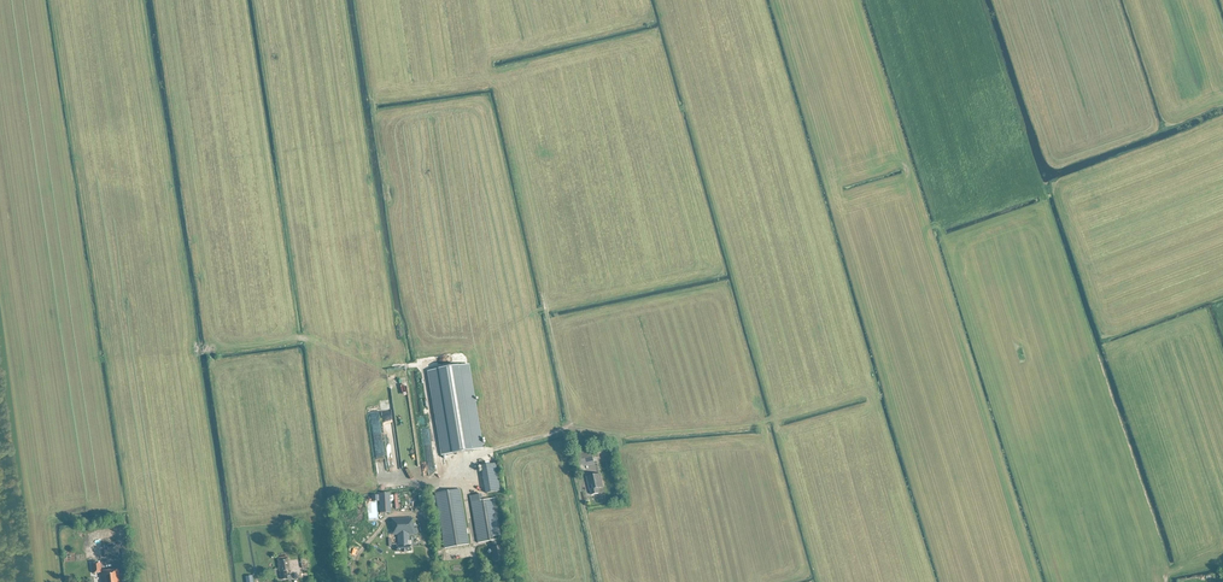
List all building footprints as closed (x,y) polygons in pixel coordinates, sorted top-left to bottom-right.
[(482,449),(468,365),(428,371),(442,456),(482,449)] [(593,462),(592,455),(578,458),(579,465),(593,462)] [(500,491),(495,464),(481,466),(485,493),(500,491)] [(600,476),(587,479),(589,487),(590,486),(590,488),(589,488),(589,492),(591,491),(592,495),(599,494),(597,489),(598,488),(598,485),(602,484),(600,476)] [(445,549),(468,545),(459,490),(436,494),(445,549)] [(391,513),(389,493),(379,494),(380,514),(391,513)] [(493,548),(492,549),(494,562),(503,560),(501,547),(500,547),(499,539),(494,540),(493,536),(500,535),(495,499),(482,501),(481,495),(470,496),(478,543),(491,541),(493,548)] [(407,534),(414,534),(417,534),(416,528),(413,528),(413,524),(412,523),(412,518),(391,520),(392,535),(397,535),(398,546),(396,546),(397,552),(411,551),(411,546),(408,546),(407,534)] [(119,556),(118,546),(107,547),(108,550),(104,551),(105,558),(119,556)] [(250,552),(242,553),(243,560),(251,559),(250,552)] [(280,572),(281,580),(287,579),(286,571),(291,570),(288,558),(278,560),(280,572)] [(302,569),(309,568),(307,558),(300,559),(302,569)] [(119,568),(101,570),(100,562),(92,562),(93,573),(101,572),(102,581),(120,581),(119,568)] [(252,564),(244,565),(245,573),(253,571),(252,564)]
